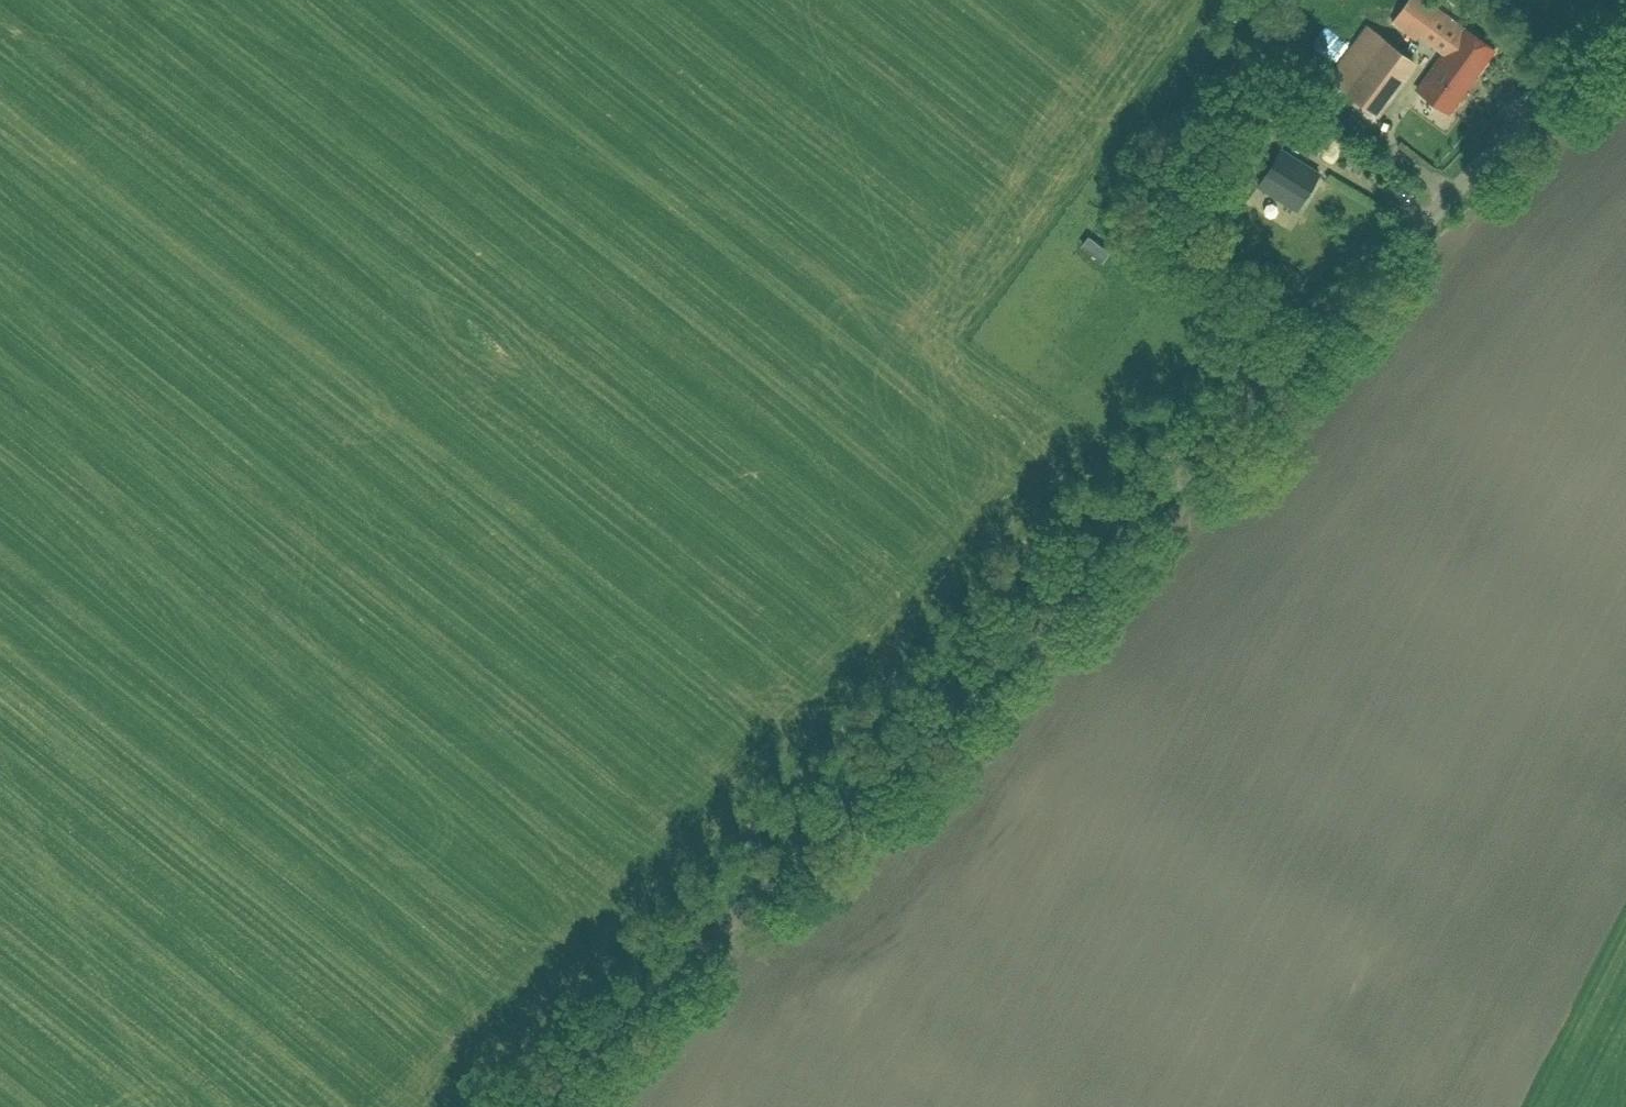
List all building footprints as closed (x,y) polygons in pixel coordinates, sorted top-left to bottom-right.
[(1495,49),(1425,0),(1408,0),(1393,22),(1415,38),(1418,35),(1442,52),(1416,87),(1447,111),(1495,49)] [(1379,115),(1417,62),(1365,24),(1326,77),(1379,115)] [(1297,208),(1318,172),(1280,150),(1259,185),(1297,208)]
